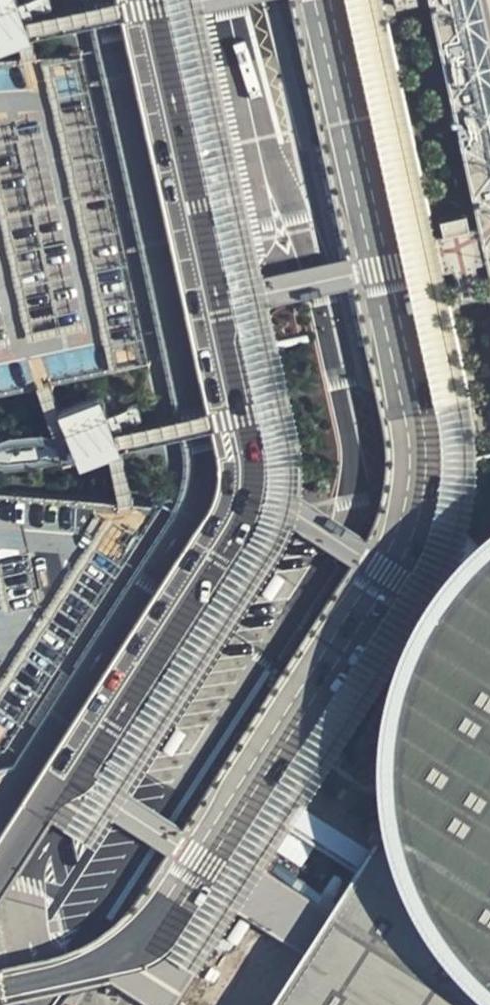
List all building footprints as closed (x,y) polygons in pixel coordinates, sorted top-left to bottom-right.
[(27,46),(34,45),(30,32),(28,27),(16,0),(0,0),(0,49),(27,46)] [(438,401),(443,427),(445,463),(439,502),(430,535),(416,564),(393,604),(169,949),(197,968),(394,659),(401,640),(409,621),(423,595),(446,564),(461,546),(469,519),(480,474),(473,421),(380,0),(351,0),(438,401)] [(485,247),(487,257),(489,272),(489,0),(430,0),(485,247)] [(41,383),(154,359),(90,48),(28,52),(0,54),(0,392),(41,383)] [(104,398),(61,415),(72,443),(75,450),(82,469),(119,454),(125,452),(122,444),(120,439),(118,434),(104,398)] [(8,748),(168,501),(128,498),(0,489),(0,750),(8,748)] [(474,534),(446,564),(423,595),(409,621),(401,640),(394,659),(386,685),(381,712),(379,739),(378,766),(381,793),(384,819),(318,923),(266,1004),(489,1004),(489,521),(474,534)] [(61,994),(54,1004),(79,1004),(61,994)]
